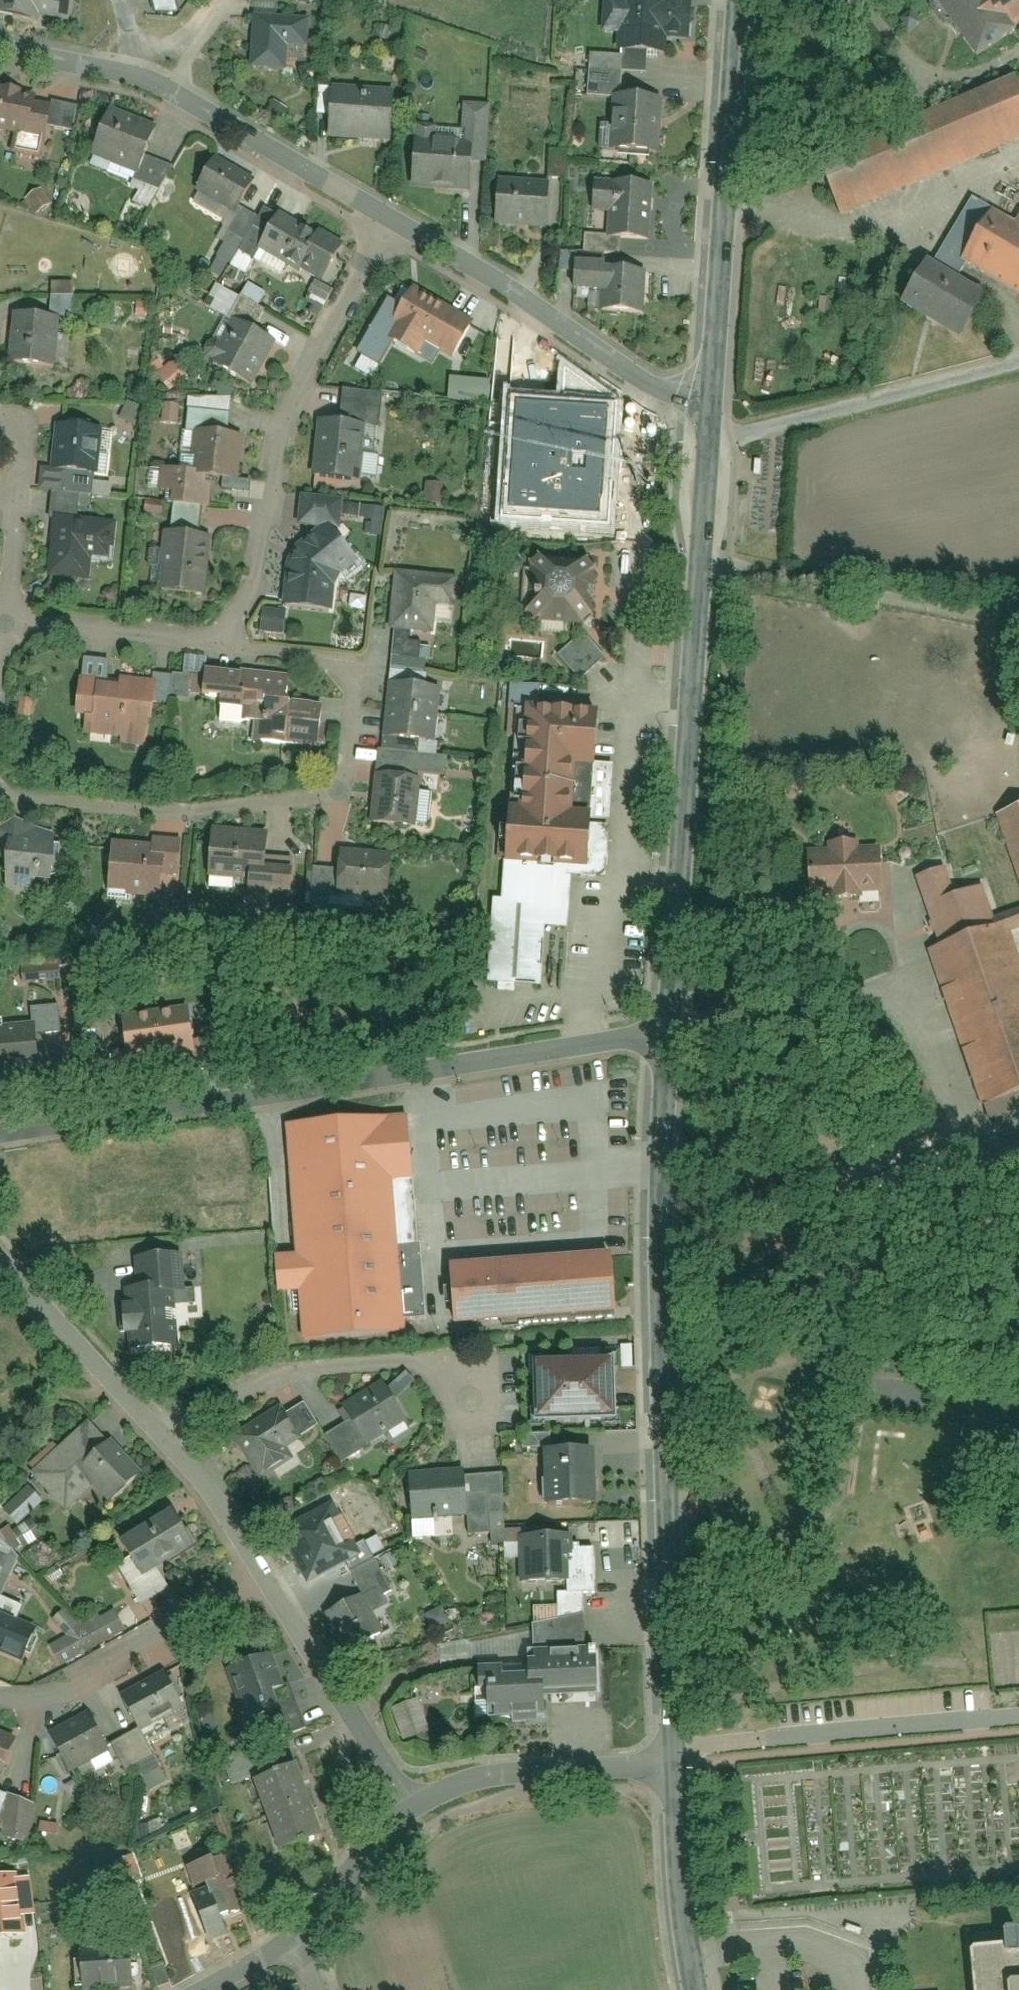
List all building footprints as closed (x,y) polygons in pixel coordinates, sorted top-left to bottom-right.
[(40,22),(42,14),(74,22),(79,0),(0,0),(0,12),(40,22)] [(679,0),(603,0),(603,37),(615,37),(614,55),(666,56),(667,43),(688,43),(689,0),(679,0)] [(947,4),(977,52),(1018,25),(1018,0),(953,0),(947,4)] [(307,13),(249,13),(248,70),(286,70),(286,50),(307,50),(307,13)] [(802,156),(828,221),(1018,145),(1018,83),(1014,72),(802,156)] [(0,86),(0,127),(19,131),(15,150),(45,156),(57,102),(25,95),(26,91),(0,86)] [(394,89),(332,87),(330,140),(393,142),(394,89)] [(55,124),(76,129),(82,104),(60,99),(55,124)] [(663,102),(612,99),(608,157),(659,160),(663,102)] [(274,103),(265,117),(279,126),(288,111),(274,103)] [(458,128),(412,127),(409,191),(469,193),(470,165),(484,165),(486,106),(459,105),(458,128)] [(160,125),(115,107),(97,154),(142,171),(149,153),(160,125)] [(546,177),(564,178),(566,150),(548,149),(546,177)] [(139,180),(164,189),(174,163),(149,153),(142,171),(139,180)] [(257,178),(220,157),(201,190),(239,211),(242,205),(257,178)] [(549,182),(497,179),(495,228),(547,231),(549,182)] [(654,185),(593,181),(590,215),(609,217),(607,241),(650,244),(654,185)] [(48,184),(31,195),(41,212),(58,201),(48,184)] [(217,251),(238,262),(245,249),(263,216),(242,205),(239,211),(217,251)] [(265,246),(283,213),(269,206),(263,216),(245,249),(258,257),(265,246)] [(265,246),(325,279),(345,243),(322,230),(320,234),(283,213),(265,246)] [(1011,236),(980,226),(960,260),(1018,294),(1018,222),(1011,236)] [(989,295),(935,262),(910,302),(965,335),(989,295)] [(647,267),(575,263),(573,295),(600,296),(599,318),(644,321),(647,267)] [(319,279),(313,290),(331,300),(337,289),(319,279)] [(76,281),(54,282),(55,292),(55,313),(77,313),(76,293),(76,281)] [(243,296),(218,283),(208,301),(232,315),(243,296)] [(478,320),(420,285),(389,336),(422,356),(431,340),(456,356),(478,320)] [(64,317),(18,312),(13,363),(59,367),(64,317)] [(207,355),(257,383),(280,342),(238,319),(224,345),(216,340),(207,355)] [(179,360),(162,373),(174,388),(191,375),(179,360)] [(495,379),(455,376),(454,398),(493,401),(495,379)] [(382,428),(385,393),(350,390),(346,424),(369,426),(382,428)] [(194,396),(193,408),(234,411),(235,395),(194,396)] [(599,429),(600,395),(563,395),(562,445),(568,446),(567,495),(598,495),(598,477),(621,477),(621,446),(601,445),(601,429),(599,429)] [(182,404),(169,403),(167,422),(181,423),(182,404)] [(234,411),(193,408),(191,431),(199,432),(232,434),(234,411)] [(346,424),(324,422),(318,475),(363,480),(369,426),(346,424)] [(106,426),(61,423),(57,469),(69,470),(103,473),(106,426)] [(232,434),(199,432),(196,471),(219,472),(243,474),(246,435),(232,434)] [(44,468),(43,487),(67,489),(69,470),(57,469),(44,468)] [(166,468),(164,492),(179,493),(178,505),(207,507),(216,508),(219,472),(196,471),(166,468)] [(449,484),(430,482),(428,501),(447,503),(449,484)] [(348,499),(306,495),(303,522),(328,524),(338,525),(345,526),(348,499)] [(169,503),(151,502),(150,516),(168,518),(169,503)] [(390,506),(353,502),(351,515),(372,517),(371,531),(387,533),(390,506)] [(176,532),(205,534),(207,507),(178,505),(176,532)] [(98,520),(59,517),(54,574),(94,577),(95,555),(98,520)] [(95,555),(114,556),(114,544),(118,545),(120,521),(98,520),(95,555)] [(361,557),(338,525),(328,524),(319,530),(303,541),(291,562),(288,607),(338,612),(340,584),(345,572),(361,557)] [(167,534),(164,588),(211,591),(215,538),(167,534)] [(599,556),(538,551),(533,618),(595,622),(599,556)] [(461,576),(401,571),(396,629),(400,629),(425,631),(438,632),(441,603),(459,604),(461,576)] [(267,608),(265,630),(288,632),(290,611),(267,608)] [(422,656),(425,631),(400,629),(397,667),(429,670),(430,657),(422,656)] [(588,633),(565,653),(585,676),(608,657),(588,633)] [(108,678),(111,657),(88,654),(86,675),(103,677),(108,678)] [(213,657),(190,654),(188,671),(197,672),(211,674),(211,667),(213,657)] [(246,670),(211,667),(211,674),(209,692),(227,694),(224,720),(248,723),(249,717),(258,718),(256,738),(325,746),(328,722),(325,722),(327,703),(293,699),(296,674),(246,668),(246,670)] [(178,675),(176,694),(194,696),(197,672),(188,671),(179,670),(178,675)] [(158,680),(156,699),(175,701),(176,694),(178,675),(159,672),(158,680)] [(92,714),(91,730),(96,730),(95,738),(115,741),(116,732),(127,734),(126,740),(151,743),(156,699),(158,680),(126,676),(125,682),(103,680),(103,677),(86,675),(82,713),(92,714)] [(445,687),(393,682),(388,734),(425,737),(440,738),(445,687)] [(545,685),(515,683),(513,705),(522,705),(544,707),(545,685)] [(544,707),(522,705),(519,755),(529,755),(525,806),(516,806),(512,860),(576,864),(590,865),(594,811),(580,810),(583,764),(601,765),(604,722),(598,722),(599,711),(544,707)] [(387,748),(423,751),(425,737),(388,734),(387,748)] [(424,770),(450,773),(452,754),(423,751),(387,748),(384,772),(423,775),(424,770)] [(380,772),(376,819),(419,823),(423,775),(384,772),(380,772)] [(998,811),(1018,876),(1018,804),(998,811)] [(1,828),(0,841),(0,855),(13,857),(11,875),(13,875),(11,890),(38,892),(39,878),(58,880),(63,834),(21,815),(1,828)] [(214,873),(258,877),(257,891),(295,895),(298,866),(268,864),(271,831),(218,826),(214,873)] [(117,839),(112,886),(167,891),(170,870),(182,871),(186,836),(159,833),(158,843),(117,839)] [(831,847),(812,848),(814,892),(842,891),(842,897),(867,895),(867,891),(888,890),(886,843),(865,844),(865,838),(831,840),(831,847)] [(397,852),(347,847),(345,867),(344,884),(394,888),(397,852)] [(976,854),(916,873),(937,940),(997,921),(976,854)] [(576,864),(512,860),(510,895),(500,894),(494,981),(544,984),(549,922),(571,924),(576,864)] [(320,865),(318,891),(343,893),(344,884),(345,867),(320,865)] [(939,948),(990,1114),(1018,1105),(1018,959),(1009,927),(939,948)] [(65,1031),(63,1004),(38,1007),(40,1021),(41,1033),(65,1031)] [(193,1004),(130,1015),(137,1057),(200,1047),(193,1004)] [(0,1025),(0,1070),(44,1066),(41,1033),(40,1021),(0,1025)] [(940,1110),(920,1071),(892,1085),(912,1124),(940,1110)] [(417,1120),(290,1126),(301,1349),(414,1341),(404,1187),(421,1186),(417,1120)] [(619,1254),(461,1268),(466,1336),(624,1321),(619,1254)] [(181,1256),(135,1259),(137,1289),(171,1286),(183,1286),(181,1256)] [(137,1289),(122,1289),(126,1353),(175,1350),(171,1286),(137,1289)] [(603,1362),(525,1369),(530,1426),(608,1419),(603,1362)] [(380,1390),(322,1432),(343,1460),(400,1418),(380,1390)] [(277,1407),(229,1437),(255,1478),(290,1456),(284,1448),(298,1440),(277,1407)] [(92,1489),(78,1473),(107,1447),(86,1424),(27,1475),(48,1499),(49,1499),(62,1515),(92,1489)] [(145,1477),(114,1442),(107,1447),(78,1473),(92,1489),(109,1508),(145,1477)] [(586,1452),(539,1454),(542,1509),(589,1506),(586,1452)] [(458,1471),(409,1476),(413,1523),(462,1518),(458,1471)] [(26,1490),(3,1513),(18,1528),(41,1505),(26,1490)] [(326,1503),(279,1530),(308,1581),(355,1553),(326,1503)] [(172,1515),(118,1547),(128,1563),(141,1584),(158,1574),(194,1551),(172,1515)] [(503,1560),(516,1560),(516,1531),(503,1531),(503,1560)] [(573,1539),(523,1540),(525,1585),(574,1584),(573,1539)] [(0,1542),(0,1594),(1,1594),(19,1551),(0,1542)] [(128,1563),(116,1571),(138,1605),(166,1588),(158,1574),(141,1584),(128,1563)] [(374,1589),(323,1616),(343,1653),(384,1631),(374,1612),(384,1606),(374,1589)] [(431,1629),(448,1623),(442,1608),(426,1614),(431,1629)] [(113,1612),(80,1631),(65,1611),(52,1621),(66,1639),(50,1649),(62,1669),(126,1632),(113,1612)] [(28,1667),(42,1634),(0,1617),(0,1656),(28,1667)] [(440,1660),(500,1656),(499,1642),(439,1645),(440,1660)] [(272,1657),(226,1674),(248,1731),(281,1718),(272,1695),(285,1690),(272,1657)] [(592,1659),(473,1669),(478,1727),(545,1722),(543,1700),(595,1696),(592,1659)] [(167,1675),(122,1697),(140,1733),(185,1712),(167,1675)] [(390,1708),(401,1741),(428,1732),(417,1699),(390,1708)] [(84,1717),(47,1737),(67,1776),(104,1756),(84,1717)] [(136,1733),(110,1748),(126,1774),(137,1767),(151,1758),(136,1733)] [(0,1734),(0,1772),(3,1773),(16,1741),(0,1734)] [(262,1748),(220,1761),(229,1789),(270,1777),(262,1748)] [(167,1784),(151,1758),(137,1767),(152,1793),(167,1784)] [(323,1843),(297,1768),(252,1783),(277,1859),(323,1843)] [(35,1807),(6,1797),(5,1800),(0,1798),(0,1828),(2,1829),(0,1844),(31,1846),(35,1807)] [(248,1914),(228,1859),(201,1869),(222,1923),(248,1914)] [(0,1872),(0,1935),(26,1932),(24,1916),(37,1915),(32,1873),(16,1875),(16,1870),(0,1872)] [(208,1891),(159,1906),(175,1955),(223,1940),(208,1891)] [(1013,1961),(1011,1940),(999,1941),(1001,1953),(965,1956),(969,1989),(1018,1989),(1018,1960),(1013,1961)] [(122,1948),(71,1950),(73,1986),(124,1983),(122,1948)]
